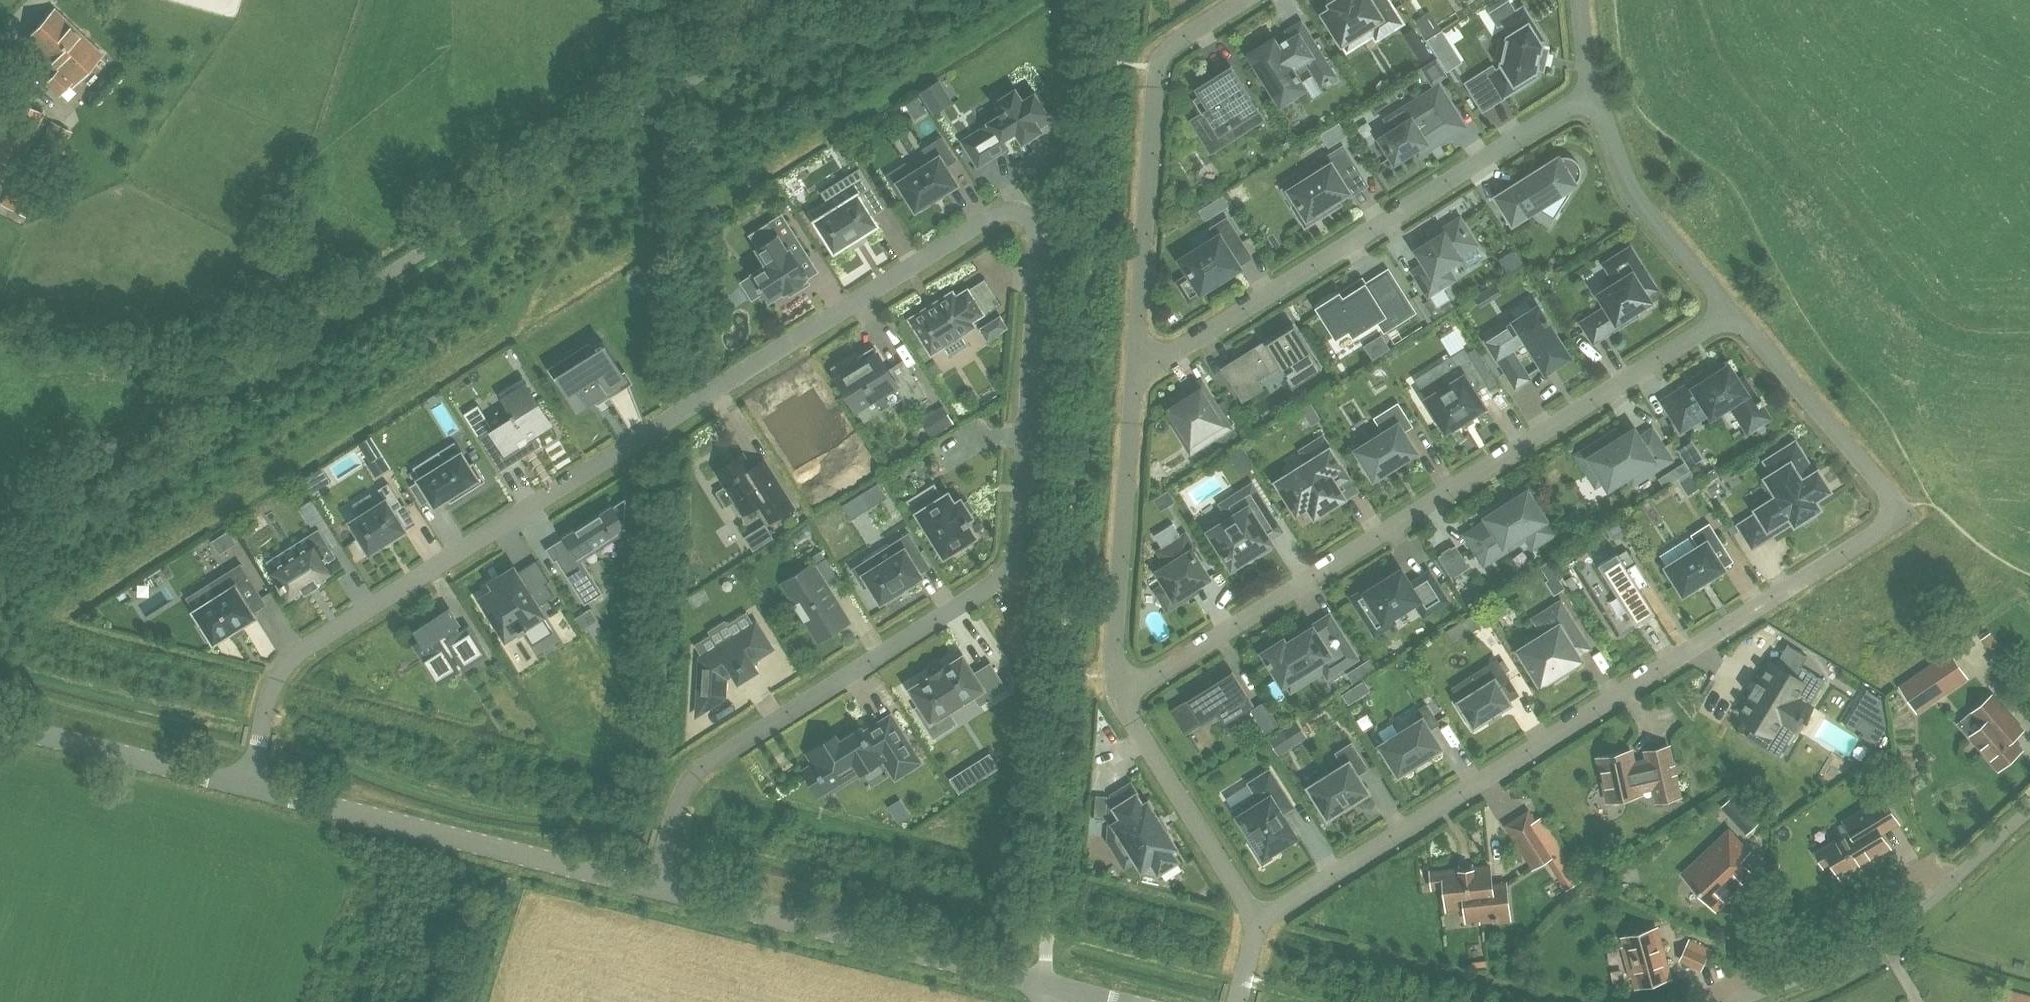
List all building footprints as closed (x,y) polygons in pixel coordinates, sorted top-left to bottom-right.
[(1388,31),(1401,22),(1387,0),(1377,0),(1372,3),(1371,0),(1341,0),(1339,1),(1339,0),(1338,0),(1338,1),(1332,4),(1334,8),(1325,14),(1343,42),(1344,42),(1349,49),(1367,37),(1369,29),(1368,27),(1381,19),(1388,31)] [(1494,80),(1504,96),(1535,77),(1533,73),(1536,71),(1537,69),(1539,69),(1540,68),(1539,68),(1540,63),(1541,63),(1541,62),(1540,62),(1542,55),(1543,55),(1543,54),(1542,54),(1544,49),(1544,48),(1541,47),(1542,45),(1540,41),(1543,39),(1524,8),(1503,21),(1512,35),(1509,37),(1508,40),(1501,38),(1496,59),(1503,61),(1503,63),(1505,67),(1496,73),(1493,68),(1469,83),(1473,90),(1484,82),(1486,85),(1494,80)] [(74,87),(76,85),(104,55),(54,9),(25,41),(59,73),(48,84),(61,96),(72,85),(74,87)] [(1417,20),(1427,37),(1441,28),(1431,11),(1417,20)] [(1428,40),(1434,49),(1448,40),(1443,31),(1428,40)] [(1284,44),(1278,47),(1274,41),(1252,55),(1282,102),(1304,88),(1299,80),(1301,79),(1298,74),(1296,75),(1292,70),(1307,60),(1317,75),(1330,67),(1313,40),(1301,48),(1294,37),(1289,41),(1287,38),(1282,42),(1284,44)] [(1426,69),(1434,81),(1444,74),(1436,63),(1426,69)] [(1198,89),(1202,94),(1193,99),(1203,114),(1193,120),(1206,142),(1232,126),(1238,135),(1263,119),(1231,68),(1198,89)] [(920,92),(934,115),(954,102),(940,80),(920,92)] [(1411,120),(1395,130),(1382,139),(1396,161),(1417,149),(1420,154),(1430,147),(1430,148),(1431,147),(1431,146),(1437,142),(1438,143),(1439,142),(1453,133),(1443,117),(1454,109),(1439,87),(1404,109),(1411,120)] [(1024,142),(1042,131),(1039,128),(1051,120),(1036,95),(1024,102),(1016,91),(999,102),(1004,111),(1001,113),(1003,115),(983,128),(984,129),(964,142),(979,166),(1008,148),(1003,140),(1017,131),(1024,142)] [(918,97),(907,104),(916,118),(927,111),(918,97)] [(25,103),(14,98),(6,115),(0,129),(0,161),(21,170),(46,113),(25,103)] [(55,171),(73,133),(51,123),(33,161),(55,171)] [(1339,123),(1321,134),(1329,146),(1347,135),(1339,123)] [(900,182),(916,209),(915,209),(916,210),(959,183),(958,182),(957,183),(947,167),(957,161),(942,137),(923,149),(932,162),(900,182)] [(1289,140),(1280,146),(1283,150),(1292,144),(1289,140)] [(1348,192),(1341,180),(1358,169),(1344,147),(1330,156),(1334,163),(1313,176),(1311,172),(1294,183),(1305,200),(1295,206),(1306,225),(1340,204),(1337,199),(1348,192)] [(1558,158),(1499,195),(1497,197),(1514,224),(1575,185),(1576,186),(1580,179),(1581,177),(1582,174),(1582,171),(1582,169),(1581,166),(1580,163),(1578,161),(1576,159),(1574,158),(1571,157),(1568,156),(1566,156),(1563,156),(1560,157),(1558,158)] [(847,178),(858,195),(835,210),(829,201),(812,212),(836,251),(852,241),(852,242),(863,235),(878,225),(868,208),(880,200),(860,169),(847,178)] [(47,183),(26,173),(9,208),(29,218),(47,183)] [(1210,203),(1218,215),(1231,207),(1223,195),(1210,203)] [(763,288),(770,299),(785,290),(786,292),(788,291),(791,296),(803,288),(800,283),(806,279),(805,278),(807,276),(798,261),(808,254),(783,214),(769,223),(773,230),(755,242),(769,265),(754,274),(761,285),(759,286),(761,290),(763,288)] [(1229,250),(1242,242),(1227,219),(1213,228),(1219,237),(1183,260),(1202,291),(1219,280),(1220,282),(1231,274),(1230,273),(1239,267),(1229,250)] [(1460,220),(1433,237),(1435,240),(1419,250),(1428,264),(1416,271),(1430,293),(1442,285),(1435,274),(1460,258),(1458,254),(1475,244),(1460,220)] [(1585,323),(1594,338),(1595,339),(1634,315),(1632,312),(1637,309),(1638,309),(1637,308),(1643,304),(1643,305),(1644,305),(1644,304),(1649,301),(1645,295),(1655,289),(1630,250),(1608,264),(1620,283),(1611,288),(1619,301),(1585,323)] [(1413,312),(1397,286),(1378,298),(1374,300),(1366,286),(1350,296),(1350,297),(1343,301),(1340,296),(1320,308),(1337,335),(1351,327),(1355,333),(1379,318),(1386,329),(1413,312)] [(970,292),(969,290),(967,291),(957,298),(954,294),(955,294),(954,292),(952,293),(952,294),(937,303),(936,303),(935,304),(936,305),(929,309),(929,308),(928,308),(928,309),(913,318),(910,319),(912,321),(931,351),(931,352),(932,354),(934,352),(973,327),(973,328),(975,327),(974,325),(971,321),(982,315),(984,314),(983,312),(982,312),(972,295),(969,292),(970,292)] [(1432,321),(1423,306),(1419,308),(1429,323),(1432,321)] [(1507,370),(1507,371),(1519,363),(1510,349),(1527,339),(1543,364),(1525,375),(1526,376),(1544,365),(1550,361),(1553,366),(1568,356),(1548,323),(1550,322),(1548,319),(1546,320),(1538,308),(1537,310),(1534,312),(1534,311),(1488,340),(1493,348),(1507,370)] [(1001,315),(992,320),(1001,334),(1009,328),(1001,315)] [(1320,367),(1318,364),(1305,343),(1299,346),(1288,328),(1256,348),(1258,352),(1239,364),(1237,360),(1224,368),(1244,400),(1262,388),(1257,379),(1285,362),(1290,370),(1288,372),(1296,383),(1320,367)] [(559,376),(579,408),(588,403),(590,406),(610,393),(606,388),(626,376),(602,339),(584,350),(588,358),(559,376)] [(875,346),(858,356),(863,364),(856,368),(853,364),(841,371),(838,374),(840,378),(853,401),(854,400),(858,408),(881,394),(889,406),(904,397),(909,406),(926,396),(911,371),(896,380),(875,346)] [(1493,348),(1483,355),(1497,377),(1507,370),(1493,348)] [(1446,433),(1461,423),(1487,407),(1476,390),(1486,384),(1469,357),(1458,364),(1464,374),(1451,382),(1446,374),(1442,373),(1435,378),(1434,382),(1439,390),(1425,399),(1446,433)] [(1721,365),(1712,371),(1677,393),(1682,401),(1670,409),(1684,431),(1712,413),(1713,415),(1727,406),(1731,403),(1748,429),(1754,426),(1755,427),(1763,422),(1762,420),(1768,417),(1761,405),(1765,403),(1762,399),(1759,401),(1744,379),(1739,382),(1729,367),(1724,370),(1721,365)] [(520,379),(523,384),(504,396),(513,411),(511,413),(515,419),(495,432),(508,452),(521,444),(522,446),(523,446),(521,444),(528,440),(529,442),(529,441),(528,440),(551,425),(522,378),(520,379)] [(1190,398),(1179,405),(1171,410),(1179,422),(1175,425),(1191,451),(1230,426),(1202,382),(1186,392),(1190,398)] [(784,411),(769,420),(796,464),(854,428),(840,405),(826,414),(812,392),(797,402),(795,399),(782,408),(784,411)] [(435,396),(428,400),(430,404),(437,400),(435,396)] [(1302,407),(1310,420),(1318,414),(1321,420),(1322,419),(1311,402),(1302,407)] [(1372,441),(1358,450),(1375,477),(1390,468),(1391,470),(1392,469),(1392,468),(1394,466),(1397,464),(1401,463),(1403,462),(1402,461),(1416,452),(1404,433),(1414,426),(1399,402),(1374,418),(1383,432),(1382,433),(1383,435),(1374,440),(1373,439),(1372,440),(1372,441)] [(494,428),(479,405),(464,414),(479,437),(494,428)] [(1613,444),(1609,436),(1579,455),(1597,484),(1614,473),(1619,481),(1642,467),(1647,474),(1671,459),(1661,444),(1649,452),(1635,430),(1613,444)] [(1316,515),(1344,498),(1339,490),(1335,485),(1346,478),(1347,478),(1323,439),(1304,451),(1311,462),(1279,482),(1298,512),(1309,505),(1316,515)] [(1692,443),(1682,450),(1690,464),(1700,457),(1692,443)] [(1753,519),(1765,538),(1794,520),(1796,524),(1802,520),(1803,521),(1805,520),(1804,518),(1811,514),(1812,516),(1814,514),(1813,513),(1820,509),(1814,500),(1830,490),(1818,472),(1815,474),(1796,443),(1767,461),(1786,492),(1757,510),(1759,513),(1740,525),(1743,529),(1744,528),(1742,526),(1750,521),(1753,519)] [(1250,461),(1240,445),(1229,452),(1239,468),(1250,461)] [(469,453),(474,461),(480,458),(475,449),(469,453)] [(436,505),(450,497),(449,495),(459,489),(463,496),(487,481),(475,461),(470,464),(463,453),(447,463),(440,451),(414,468),(421,479),(420,480),(436,505)] [(384,454),(369,464),(377,478),(393,468),(384,454)] [(719,472),(737,500),(732,502),(741,515),(760,503),(771,521),(793,507),(775,480),(763,462),(752,470),(743,456),(719,472)] [(1678,479),(1691,471),(1685,462),(1672,470),(1677,479),(1678,479)] [(1715,468),(1706,474),(1711,481),(1720,476),(1715,468)] [(1679,479),(1688,495),(1699,488),(1689,472),(1679,479)] [(380,489),(387,500),(353,522),(353,521),(352,522),(361,537),(355,541),(363,553),(369,549),(371,553),(408,530),(397,513),(404,508),(389,483),(380,489)] [(1529,486),(1514,496),(1516,500),(1487,517),(1489,521),(1471,533),(1478,544),(1474,546),(1485,563),(1508,548),(1506,545),(1525,533),(1527,536),(1534,546),(1544,539),(1544,540),(1554,533),(1534,502),(1538,500),(1529,486)] [(1231,537),(1219,545),(1233,566),(1258,550),(1260,554),(1272,547),(1273,549),(1275,548),(1261,526),(1272,518),(1252,487),(1224,505),(1233,518),(1223,524),(1231,537)] [(866,489),(854,496),(863,511),(875,503),(866,489)] [(1169,491),(1155,500),(1162,510),(1176,502),(1169,491)] [(949,494),(928,507),(921,496),(911,502),(945,556),(953,551),(955,555),(971,545),(969,541),(976,537),(968,525),(970,523),(968,520),(972,517),(962,500),(955,504),(949,494)] [(554,545),(561,557),(557,560),(586,604),(604,593),(581,557),(625,529),(627,498),(566,536),(567,536),(554,545)] [(313,500),(301,508),(312,526),(318,522),(334,547),(340,543),(313,500)] [(1699,547),(1667,567),(1684,594),(1699,584),(1700,586),(1702,585),(1701,583),(1708,579),(1709,580),(1710,579),(1710,578),(1725,568),(1714,551),(1724,545),(1710,523),(1691,535),(1699,547)] [(763,545),(774,538),(766,524),(754,531),(763,545)] [(326,564),(321,555),(331,548),(319,530),(308,537),(314,547),(275,572),(283,584),(281,586),(284,591),(286,590),(291,597),(304,589),(307,594),(321,584),(318,580),(322,578),(323,579),(334,572),(328,563),(326,564)] [(223,534),(231,547),(237,543),(229,531),(223,534)] [(865,575),(882,602),(898,592),(898,593),(900,592),(899,591),(906,587),(906,588),(908,587),(907,586),(923,576),(912,559),(922,553),(910,533),(891,545),(897,555),(865,575)] [(1184,593),(1193,588),(1209,578),(1198,559),(1200,558),(1185,536),(1161,551),(1170,566),(1159,572),(1168,585),(1158,591),(1169,608),(1187,596),(1184,593)] [(1470,568),(1470,567),(1469,567),(1456,546),(1456,545),(1439,556),(1440,556),(1454,577),(1453,577),(1453,578),(1470,568)] [(821,568),(829,563),(821,551),(813,556),(821,568)] [(1618,553),(1617,553),(1621,559),(1605,569),(1638,622),(1654,612),(1655,614),(1656,613),(1641,589),(1649,583),(1636,563),(1628,568),(1627,566),(1618,553)] [(212,583),(220,596),(196,611),(203,623),(198,626),(208,642),(213,638),(215,642),(230,632),(231,633),(241,626),(256,616),(249,606),(263,598),(242,564),(212,583)] [(849,622),(819,575),(814,566),(803,573),(785,584),(795,600),(799,598),(801,597),(815,619),(813,621),(810,623),(820,639),(823,637),(823,638),(849,622)] [(522,633),(525,631),(529,629),(527,626),(543,616),(544,615),(539,606),(555,596),(547,583),(546,582),(530,592),(517,572),(515,569),(502,577),(501,576),(500,577),(501,578),(495,582),(494,581),(493,581),(494,582),(493,583),(497,590),(482,599),(507,638),(520,630),(522,633)] [(1391,617),(1405,607),(1417,600),(1425,613),(1423,614),(1424,615),(1447,600),(1430,572),(1410,585),(1401,571),(1387,580),(1385,577),(1353,597),(1376,633),(1394,622),(1391,617)] [(1557,575),(1546,582),(1555,595),(1566,589),(1557,575)] [(1566,676),(1567,675),(1564,669),(1580,659),(1578,656),(1589,649),(1561,604),(1537,619),(1546,635),(1538,640),(1521,650),(1530,664),(1542,683),(1551,678),(1553,681),(1565,674),(1566,676)] [(599,620),(591,608),(576,618),(584,630),(599,620)] [(456,619),(450,610),(420,628),(427,638),(417,644),(440,682),(450,675),(466,665),(468,667),(472,665),(472,664),(487,655),(469,628),(469,627),(462,632),(458,626),(459,625),(456,619)] [(1462,622),(1469,633),(1480,626),(1473,614),(1462,622)] [(1356,658),(1331,619),(1330,617),(1313,627),(1297,638),(1297,639),(1287,645),(1284,641),(1265,653),(1270,661),(1269,662),(1271,666),(1273,665),(1284,683),(1329,655),(1332,661),(1331,662),(1334,666),(1335,665),(1338,669),(1356,658)] [(740,680),(757,670),(751,661),(772,648),(756,623),(735,637),(732,633),(718,642),(720,646),(702,657),(699,713),(725,697),(726,677),(734,671),(740,680)] [(1981,643),(1996,665),(2007,657),(1992,635),(1981,643)] [(1917,710),(1927,703),(1966,677),(1951,653),(1901,687),(1917,710)] [(934,720),(948,711),(974,695),(981,704),(1006,688),(991,664),(975,674),(965,658),(964,656),(945,668),(945,667),(930,676),(930,677),(911,689),(922,705),(932,722),(934,720)] [(1370,659),(1353,670),(1359,679),(1377,668),(1370,659)] [(1511,703),(1510,701),(1500,686),(1510,680),(1497,659),(1470,677),(1479,690),(1456,704),(1467,720),(1470,718),(1475,726),(1511,703)] [(1765,675),(1760,682),(1759,684),(1759,685),(1754,694),(1753,693),(1752,696),(1748,703),(1747,704),(1748,704),(1745,708),(1744,709),(1741,714),(1755,723),(1774,734),(1782,722),(1795,730),(1796,731),(1812,705),(1811,705),(1825,681),(1802,667),(1800,666),(1793,677),(1775,666),(1771,664),(1768,669),(1768,670),(1766,674),(1765,674),(1765,675)] [(1246,694),(1247,693),(1233,670),(1171,710),(1186,734),(1187,733),(1186,731),(1219,710),(1226,721),(1252,704),(1246,694)] [(1364,695),(1357,685),(1343,694),(1349,704),(1364,695)] [(1867,689),(1854,711),(1856,712),(1857,711),(1878,724),(1885,713),(1882,698),(1869,691),(1869,690),(1867,689)] [(1993,695),(1979,707),(1973,713),(1983,725),(1971,736),(1999,769),(2022,749),(2013,739),(2023,731),(1993,695)] [(1280,725),(1265,701),(1251,710),(1266,733),(1280,725)] [(1416,711),(1422,721),(1383,746),(1400,773),(1415,763),(1415,764),(1417,763),(1416,762),(1423,758),(1424,759),(1426,758),(1425,757),(1440,747),(1430,730),(1440,724),(1427,704),(1416,711)] [(860,769),(862,771),(884,758),(896,777),(920,762),(891,716),(865,733),(863,729),(841,743),(836,737),(809,754),(822,773),(819,774),(822,780),(825,778),(831,787),(860,769)] [(1293,747),(1282,730),(1268,739),(1279,756),(1293,747)] [(1352,743),(1346,746),(1336,753),(1344,765),(1309,787),(1329,818),(1369,792),(1359,775),(1369,769),(1352,743)] [(1641,790),(1654,787),(1657,801),(1680,796),(1669,747),(1646,752),(1649,760),(1634,763),(1632,751),(1599,759),(1608,801),(1641,793),(1641,790)] [(1880,761),(1864,770),(1869,779),(1886,769),(1880,761)] [(1295,832),(1284,815),(1295,808),(1270,770),(1250,783),(1258,797),(1250,802),(1236,812),(1238,816),(1256,845),(1253,847),(1263,863),(1272,857),(1270,854),(1293,840),(1297,837),(1295,832)] [(1175,847),(1157,818),(1148,804),(1144,807),(1131,786),(1114,796),(1111,841),(1118,852),(1129,845),(1143,867),(1153,861),(1159,871),(1177,860),(1171,850),(1175,847)] [(1723,805),(1732,816),(1742,807),(1733,796),(1723,805)] [(1841,876),(1860,865),(1889,847),(1879,831),(1895,821),(1897,823),(1898,823),(1883,798),(1844,821),(1851,832),(1844,836),(1843,836),(1816,853),(1823,866),(1832,861),(1841,876)] [(1507,825),(1513,835),(1519,844),(1534,868),(1556,854),(1529,812),(1507,825)] [(1731,831),(1704,857),(1684,875),(1693,885),(1693,888),(1699,894),(1702,894),(1715,908),(1752,873),(1740,860),(1749,851),(1731,831)] [(1506,884),(1492,886),(1490,866),(1432,872),(1433,887),(1445,886),(1448,909),(1467,907),(1468,920),(1482,918),(1482,922),(1510,918),(1506,884)] [(1623,948),(1626,960),(1630,974),(1634,973),(1638,987),(1670,978),(1656,928),(1624,937),(1626,947),(1623,948)] [(1690,941),(1689,942),(1690,942),(1691,941),(1696,944),(1688,962),(1701,969),(1710,950),(1690,941)]
